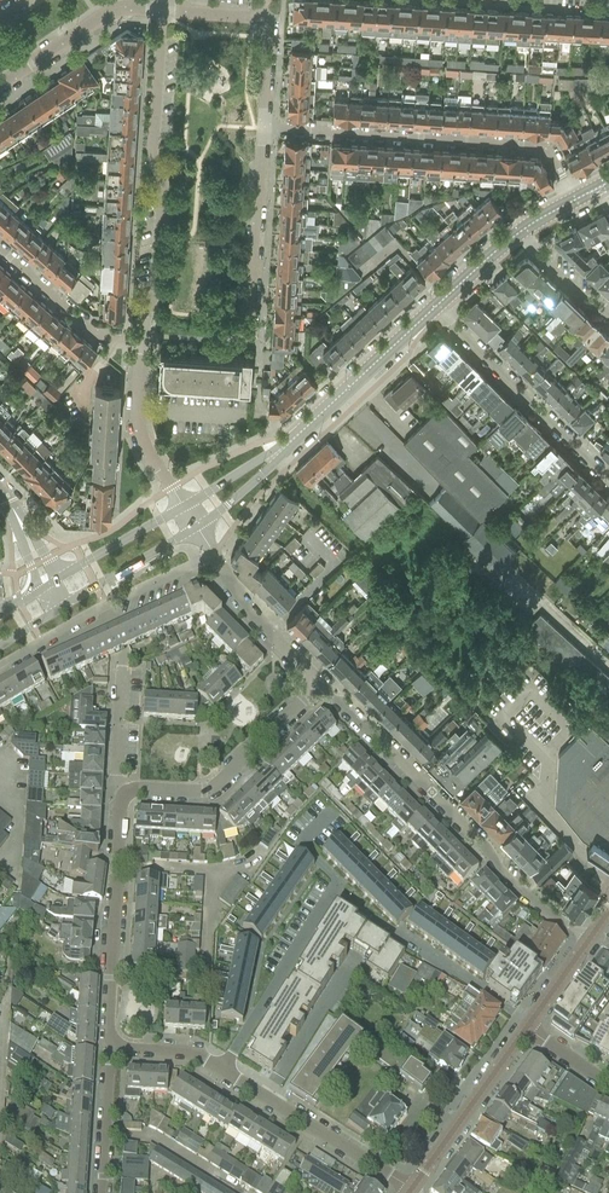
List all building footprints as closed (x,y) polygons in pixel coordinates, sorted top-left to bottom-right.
[(307,24),(309,0),(293,0),(292,5),(294,5),(292,23),(307,24)] [(321,25),(322,0),(309,0),(307,24),(321,25)] [(334,28),(336,1),(331,0),(322,0),(321,25),(334,26),(334,28)] [(348,27),(350,1),(341,0),(341,1),(336,1),(334,28),(348,29),(348,27)] [(361,34),(364,1),(363,2),(358,2),(358,1),(350,1),(348,27),(362,28),(361,34)] [(361,34),(375,35),(377,2),(377,3),(372,3),(372,2),(364,1),(361,34)] [(375,35),(389,36),(391,4),(386,4),(386,3),(377,2),(375,35)] [(389,36),(403,37),(405,5),(396,4),(396,5),(391,4),(389,36)] [(403,37),(416,38),(419,6),(413,6),(413,5),(405,5),(403,37)] [(416,38),(430,39),(432,6),(423,6),(423,7),(419,6),(416,38)] [(430,39),(444,40),(446,8),(441,8),(441,7),(432,6),(430,39)] [(444,40),(458,41),(460,8),(451,8),(446,8),(444,40)] [(460,8),(458,41),(472,42),(474,10),(468,10),(468,9),(460,8)] [(485,43),(487,11),(482,11),(482,9),(474,9),(474,10),(472,42),(485,43)] [(487,11),(485,43),(499,43),(501,12),(496,11),(496,10),(487,10),(487,11)] [(502,44),(516,45),(518,12),(510,12),(509,12),(504,12),(502,44)] [(516,45),(530,46),(532,13),(532,14),(526,14),(527,13),(518,12),(516,45)] [(543,39),(544,39),(546,14),(545,14),(545,15),(540,15),(540,13),(532,13),(530,46),(543,46),(543,39)] [(543,39),(543,46),(552,47),(558,47),(558,40),(560,16),(553,16),(552,14),(546,14),(544,39),(543,39)] [(558,40),(572,41),(574,16),(567,15),(565,16),(560,16),(558,40)] [(572,41),(586,42),(587,18),(581,18),(580,16),(574,16),(572,41)] [(586,42),(600,43),(601,18),(594,17),(593,18),(587,18),(586,42)] [(608,43),(608,19),(607,18),(601,18),(600,43),(608,43)] [(127,30),(84,58),(89,64),(115,47),(142,48),(143,41),(143,36),(138,36),(127,30)] [(291,39),(291,46),(305,47),(305,42),(305,39),(291,39)] [(141,62),(142,48),(115,47),(114,60),(141,62)] [(290,56),(289,63),(316,65),(317,51),(291,50),(291,55),(290,56)] [(353,54),(352,67),(360,68),(361,54),(353,54)] [(106,60),(106,72),(113,73),(113,74),(140,76),(141,63),(141,62),(114,60),(114,61),(106,60)] [(76,66),(71,69),(88,93),(93,89),(91,86),(95,83),(96,84),(98,82),(83,61),(82,62),(79,61),(76,63),(76,66)] [(289,63),(289,70),(290,72),(289,77),(315,78),(320,79),(321,65),(316,65),(289,63)] [(570,67),(570,73),(570,74),(584,75),(584,74),(584,67),(570,66),(570,67)] [(351,67),(350,80),(359,81),(360,68),(352,67),(351,67)] [(61,75),(60,76),(76,101),(88,93),(71,69),(67,71),(65,71),(61,73),(61,75)] [(473,71),(472,79),(480,79),(481,71),(473,71)] [(113,74),(113,86),(139,88),(140,76),(113,74)] [(52,80),(47,83),(64,109),(76,101),(60,76),(55,80),(52,80)] [(605,76),(592,78),(594,81),(597,87),(608,82),(605,76)] [(288,83),(288,90),(314,92),(315,78),(289,77),(289,82),(288,83)] [(558,77),(557,87),(572,88),(573,87),(573,78),(558,77)] [(573,78),(573,87),(581,82),(579,78),(573,78)] [(592,78),(579,78),(581,82),(583,86),(594,81),(592,78)] [(41,90),(37,93),(53,117),(64,109),(47,83),(42,87),(41,90)] [(361,96),(359,121),(373,122),(374,97),(375,84),(369,83),(368,97),(361,96)] [(111,86),(110,100),(137,102),(137,97),(139,97),(139,88),(113,86),(111,86)] [(288,98),(288,103),(313,105),(314,92),(288,90),(287,97),(288,98)] [(30,95),(24,98),(42,124),(53,117),(37,93),(33,96),(30,95)] [(333,120),(346,121),(348,95),(334,94),(333,120)] [(414,100),(413,125),(426,126),(427,101),(428,94),(415,94),(414,100)] [(346,121),(359,121),(361,96),(348,95),(346,121)] [(455,128),(457,103),(457,97),(444,96),(443,106),(442,127),(455,128)] [(373,122),(386,123),(388,98),(374,97),(373,122)] [(19,105),(14,108),(30,132),(42,124),(24,98),(19,102),(19,105)] [(386,123),(399,124),(401,99),(388,98),(386,123)] [(399,124),(413,125),(414,100),(401,99),(399,124)] [(110,100),(110,109),(110,113),(136,115),(137,102),(110,100)] [(426,126),(439,127),(441,127),(442,127),(443,106),(442,106),(441,106),(441,101),(427,101),(426,126)] [(537,108),(535,133),(548,134),(549,119),(550,102),(537,101),(537,108)] [(313,105),(288,103),(287,108),(286,109),(286,114),(287,115),(287,117),(312,119),(313,105)] [(455,128),(469,129),(470,104),(457,103),(455,128)] [(469,129),(482,130),(483,105),(470,104),(469,129)] [(482,130),(495,131),(497,106),(483,105),(482,130)] [(495,131),(508,131),(510,106),(497,106),(495,131)] [(508,131),(522,132),(523,107),(510,106),(508,131)] [(522,132),(535,133),(537,108),(523,107),(522,132)] [(3,115),(2,116),(19,140),(30,132),(14,108),(10,111),(7,110),(4,112),(3,115)] [(95,115),(95,126),(109,127),(135,128),(136,124),(136,115),(110,113),(95,112),(95,115)] [(82,114),(82,125),(95,126),(95,115),(82,114)] [(7,147),(19,140),(2,116),(0,117),(0,136),(7,147)] [(559,145),(566,141),(570,139),(577,135),(570,121),(563,125),(562,122),(559,120),(550,119),(549,119),(548,134),(549,134),(554,135),(559,145)] [(77,124),(76,134),(89,135),(89,131),(103,132),(103,133),(108,133),(109,127),(95,126),(82,125),(77,124)] [(60,125),(54,129),(58,135),(64,131),(60,125)] [(593,131),(607,156),(608,155),(608,134),(604,125),(593,131)] [(581,132),(584,138),(596,162),(600,160),(601,159),(607,156),(593,131),(591,126),(581,132)] [(135,128),(109,127),(108,133),(108,140),(134,142),(135,128)] [(68,133),(43,150),(49,160),(70,146),(72,144),(73,136),(70,132),(68,133)] [(584,138),(573,143),(586,168),(596,162),(584,138)] [(570,139),(566,141),(568,145),(572,152),(565,155),(575,174),(586,168),(573,143),(570,139)] [(133,155),(134,152),(134,142),(108,140),(107,153),(133,155)] [(284,150),(284,155),(310,157),(310,143),(285,141),(285,143),(284,144),(283,148),(284,150)] [(37,142),(32,145),(35,150),(40,147),(37,142)] [(343,178),(344,171),(345,145),(332,144),(331,156),(330,177),(343,178)] [(344,171),(343,178),(356,179),(357,172),(358,146),(345,145),(344,171)] [(372,147),(358,146),(357,172),(356,179),(370,180),(372,147)] [(385,148),(372,147),(370,180),(383,180),(383,173),(385,148)] [(28,154),(24,148),(18,151),(21,157),(28,154)] [(383,173),(383,180),(396,181),(397,174),(398,149),(385,148),(383,173)] [(321,149),(320,157),(321,157),(328,158),(328,150),(321,149)] [(397,174),(410,175),(412,150),(398,149),(397,174)] [(426,151),(412,150),(410,175),(423,176),(424,171),(425,171),(426,171),(427,151),(426,151)] [(133,168),(133,155),(107,153),(76,151),(75,158),(82,159),(82,162),(106,159),(106,167),(133,168)] [(441,152),(427,151),(426,171),(426,176),(439,177),(441,152)] [(439,177),(452,178),(454,152),(441,152),(439,177)] [(452,178),(466,179),(467,153),(454,152),(452,178)] [(466,179),(479,180),(481,154),(467,153),(466,179)] [(479,180),(492,181),(494,155),(481,154),(479,180)] [(283,161),(282,168),(309,170),(310,157),(284,155),(284,160),(283,161)] [(492,181),(505,181),(507,156),(494,155),(492,181)] [(505,181),(519,182),(520,157),(507,156),(505,181)] [(528,184),(529,187),(538,182),(532,172),(543,166),(539,158),(520,157),(519,182),(518,190),(525,190),(528,184)] [(538,182),(529,187),(530,187),(534,185),(538,193),(553,185),(543,166),(532,172),(538,182)] [(132,182),(133,168),(106,167),(105,180),(132,182)] [(59,168),(54,172),(58,176),(63,172),(59,168)] [(283,176),(282,182),(308,183),(309,170),(282,168),(282,175),(283,176)] [(63,172),(58,176),(62,181),(66,176),(63,172)] [(105,180),(104,191),(104,193),(131,195),(132,182),(105,180)] [(281,188),(280,195),(307,196),(308,183),(282,182),(282,187),(281,188)] [(130,208),(131,195),(104,193),(103,206),(130,208)] [(491,194),(491,195),(498,202),(502,199),(503,201),(504,200),(505,194),(491,194)] [(281,203),(281,208),(306,210),(307,196),(280,195),(280,202),(281,203)] [(59,203),(59,205),(68,206),(69,196),(66,196),(59,203)] [(489,196),(479,204),(494,221),(498,218),(498,216),(502,213),(503,214),(507,210),(501,203),(498,206),(490,198),(490,197),(489,196)] [(13,213),(18,207),(8,198),(0,207),(0,228),(13,213)] [(415,199),(414,209),(422,203),(422,199),(415,199)] [(511,199),(505,203),(509,208),(516,204),(512,199),(511,199)] [(436,203),(432,205),(436,210),(443,206),(439,202),(437,203),(436,203)] [(396,204),(395,212),(403,213),(404,205),(396,204)] [(470,204),(466,207),(484,228),(489,225),(490,225),(494,221),(479,204),(475,209),(470,204)] [(432,205),(420,209),(425,214),(432,208),(434,211),(436,210),(432,205)] [(103,206),(102,219),(129,220),(130,208),(103,206)] [(466,207),(457,215),(476,237),(480,234),(480,232),(484,229),(484,228),(466,207)] [(279,215),(279,221),(305,223),(306,210),(281,208),(280,213),(279,215)] [(341,209),(341,210),(353,223),(353,219),(354,210),(353,210),(350,210),(341,209)] [(419,210),(414,215),(417,218),(423,213),(419,210)] [(335,225),(350,226),(341,216),(338,212),(336,212),(335,225)] [(591,219),(606,249),(608,247),(608,238),(607,234),(608,232),(608,223),(603,212),(591,219)] [(7,240),(23,222),(13,213),(0,228),(0,231),(3,234),(2,236),(7,240)] [(393,214),(380,214),(380,219),(380,226),(381,224),(393,219),(393,214)] [(40,215),(35,220),(40,224),(44,219),(40,215)] [(457,215),(448,223),(466,244),(470,240),(472,241),(476,237),(457,215)] [(367,220),(366,238),(380,226),(380,219),(367,218),(367,220)] [(40,224),(43,227),(48,222),(44,219),(40,224)] [(102,219),(102,232),(128,234),(129,220),(102,219)] [(353,219),(353,223),(366,238),(367,220),(353,219)] [(606,249),(591,219),(578,226),(587,244),(593,241),(599,252),(606,249)] [(279,221),(278,228),(280,230),(279,235),(305,236),(317,237),(318,224),(305,223),(279,221)] [(14,244),(19,248),(33,231),(23,222),(7,240),(12,244),(14,244)] [(395,222),(388,227),(393,233),(399,227),(395,222)] [(448,223),(439,231),(458,253),(462,249),(462,248),(466,244),(448,223)] [(385,226),(379,231),(388,242),(394,237),(385,226)] [(554,243),(570,259),(578,251),(574,247),(583,242),(575,227),(554,239),(554,243)] [(34,231),(19,248),(23,252),(23,254),(28,258),(44,240),(38,235),(41,231),(37,228),(34,231)] [(436,228),(427,236),(430,239),(434,244),(448,260),(452,256),(454,256),(458,253),(439,231),(436,228)] [(379,231),(372,236),(382,247),(388,242),(379,231)] [(101,246),(102,246),(129,248),(130,238),(128,238),(128,234),(102,232),(101,246)] [(278,241),(277,248),(304,250),(305,236),(279,235),(279,240),(278,241)] [(372,236),(366,241),(375,252),(382,247),(372,236)] [(341,239),(340,251),(347,252),(359,242),(359,240),(341,239)] [(35,262),(40,266),(54,249),(44,240),(28,258),(33,263),(35,262)] [(366,241),(360,246),(369,257),(375,252),(366,241)] [(449,261),(448,260),(434,244),(434,245),(434,246),(430,250),(424,244),(421,247),(440,269),(449,261)] [(128,261),(129,248),(102,246),(101,259),(128,261)] [(360,246),(354,251),(363,262),(369,257),(360,246)] [(409,252),(408,253),(422,268),(430,277),(440,269),(421,247),(418,249),(417,248),(410,254),(409,252)] [(78,248),(76,252),(77,255),(82,257),(84,251),(78,248)] [(277,248),(277,255),(278,256),(278,261),(303,263),(308,263),(309,250),(304,250),(277,248)] [(48,275),(49,275),(64,258),(54,249),(40,266),(44,270),(44,272),(48,275)] [(363,262),(354,251),(348,256),(357,268),(363,262)] [(578,251),(570,259),(584,272),(597,258),(591,253),(586,259),(578,251)] [(397,253),(385,263),(388,266),(389,266),(394,261),(400,256),(397,253)] [(338,255),(338,264),(348,266),(348,261),(343,256),(338,255)] [(64,258),(49,275),(50,275),(56,281),(55,282),(64,290),(65,290),(72,281),(77,276),(80,272),(72,265),(65,259),(64,258)] [(127,274),(128,261),(101,259),(100,272),(127,274)] [(519,289),(524,283),(538,269),(528,259),(524,259),(506,274),(519,289)] [(585,274),(596,284),(608,270),(608,260),(605,265),(599,260),(594,265),(585,274)] [(276,268),(276,275),(302,276),(303,263),(278,261),(277,267),(276,268)] [(394,261),(389,266),(400,278),(414,293),(425,282),(416,273),(411,268),(406,273),(394,261)] [(388,266),(385,263),(376,270),(379,274),(388,266)] [(348,266),(342,265),(341,279),(359,280),(361,277),(352,266),(348,266)] [(522,300),(519,303),(525,308),(527,306),(526,305),(550,280),(538,269),(524,283),(531,289),(525,296),(526,297),(522,301),(522,300)] [(0,276),(0,296),(14,280),(10,277),(10,275),(5,270),(0,276)] [(100,272),(100,274),(100,285),(126,287),(127,274),(100,272)] [(66,291),(79,302),(94,285),(82,274),(66,291)] [(520,290),(519,289),(506,274),(492,287),(505,302),(508,300),(514,306),(521,300),(515,293),(520,290)] [(598,286),(607,295),(608,294),(608,274),(606,277),(598,286)] [(276,283),(276,288),(301,289),(302,276),(276,275),(275,282),(276,283)] [(370,275),(362,282),(364,285),(373,278),(370,275)] [(400,278),(389,289),(403,303),(414,293),(400,278)] [(542,301),(547,306),(561,291),(550,280),(526,305),(527,306),(532,312),(536,307),(542,301)] [(9,310),(27,290),(22,285),(20,285),(16,281),(0,299),(0,302),(9,310)] [(362,282),(353,289),(355,293),(364,285),(362,282)] [(101,286),(100,300),(125,302),(126,287),(100,285),(99,286),(101,286)] [(274,295),(274,301),(301,303),(301,289),(276,288),(276,293),(274,295)] [(389,289),(378,299),(379,300),(392,314),(403,303),(389,289)] [(9,310),(19,319),(36,299),(32,296),(32,294),(27,290),(9,310)] [(465,311),(465,316),(471,322),(485,309),(481,305),(489,297),(493,301),(497,298),(488,290),(465,311)] [(326,291),(325,300),(329,301),(332,301),(342,293),(344,292),(326,291)] [(543,323),(548,328),(573,302),(561,291),(547,306),(548,306),(547,307),(554,312),(543,323)] [(346,294),(338,301),(340,305),(341,305),(349,298),(346,294)] [(485,309),(471,322),(479,330),(504,305),(497,298),(493,301),(497,305),(488,313),(485,309)] [(19,319),(29,327),(47,307),(42,303),(40,303),(36,299),(19,319)] [(378,299),(367,310),(381,324),(392,314),(379,300),(378,299)] [(125,302),(100,300),(99,315),(124,317),(125,302)] [(275,309),(274,315),(300,316),(301,303),(274,301),(274,308),(275,309)] [(338,301),(329,308),(332,312),(341,305),(340,305),(338,301)] [(564,322),(571,329),(572,329),(571,327),(584,314),(573,302),(548,328),(554,333),(564,322)] [(504,305),(479,330),(495,346),(504,337),(496,329),(500,325),(496,321),(506,313),(509,316),(513,313),(504,305)] [(363,306),(352,316),(356,321),(370,335),(381,324),(367,310),(363,306)] [(34,341),(39,336),(56,317),(52,313),(52,312),(47,307),(29,327),(24,332),(34,341)] [(325,311),(318,317),(323,322),(329,317),(325,311)] [(571,342),(577,347),(597,326),(584,314),(571,327),(572,329),(571,329),(578,336),(571,342)] [(273,322),(272,328),(299,330),(300,316),(274,315),(274,320),(273,322)] [(352,316),(341,327),(345,331),(359,345),(370,335),(356,321),(352,316)] [(528,316),(524,321),(528,325),(533,320),(528,316)] [(39,336),(49,345),(67,325),(61,320),(60,320),(56,317),(39,336)] [(50,345),(59,353),(76,334),(67,325),(49,345),(49,346),(50,345)] [(596,353),(608,339),(608,338),(597,326),(577,347),(575,348),(570,354),(564,360),(570,365),(584,351),(591,358),(596,353)] [(497,348),(506,358),(520,344),(515,339),(523,332),(518,327),(497,348)] [(299,330),(272,328),(272,334),(273,336),(273,341),(290,343),(298,343),(299,330)] [(345,331),(334,341),(334,342),(348,356),(359,345),(345,331)] [(59,353),(70,362),(87,343),(76,334),(59,353)] [(430,367),(437,360),(451,346),(452,346),(447,341),(447,342),(442,338),(439,337),(427,349),(434,356),(426,364),(430,367)] [(602,374),(608,367),(608,339),(596,353),(605,361),(602,364),(603,365),(598,370),(602,374)] [(0,342),(0,349),(5,353),(11,347),(2,340),(0,342)] [(538,351),(545,344),(540,340),(534,346),(538,351)] [(272,341),(271,351),(283,352),(283,351),(290,351),(290,343),(273,341),(272,341)] [(317,346),(306,356),(316,367),(327,357),(336,367),(348,356),(334,342),(334,341),(328,347),(323,341),(317,346)] [(87,343),(70,362),(80,370),(96,351),(87,343)] [(520,344),(506,358),(518,370),(533,356),(528,351),(521,344),(520,344)] [(518,370),(532,383),(546,369),(540,363),(543,359),(542,355),(549,348),(545,344),(538,351),(533,356),(518,370)] [(560,344),(554,350),(564,360),(570,354),(560,344)] [(437,375),(439,378),(461,355),(458,352),(457,352),(451,346),(437,360),(445,367),(437,375)] [(12,350),(7,355),(15,362),(20,357),(12,350)] [(271,351),(271,359),(283,360),(283,354),(283,352),(271,351)] [(252,361),(160,355),(158,387),(250,393),(252,361)] [(439,378),(429,388),(436,395),(442,389),(438,385),(442,381),(443,381),(451,373),(457,380),(471,366),(465,360),(465,359),(461,355),(439,378)] [(15,362),(14,363),(23,372),(29,366),(20,357),(15,362)] [(546,369),(532,383),(543,395),(557,381),(553,377),(555,375),(555,373),(555,371),(564,362),(558,357),(546,369)] [(283,360),(271,359),(270,367),(281,368),(283,366),(283,360)] [(413,362),(408,366),(419,378),(424,373),(413,362)] [(300,363),(288,373),(308,393),(317,384),(300,363)] [(29,366),(23,372),(31,379),(37,373),(29,366)] [(447,395),(441,401),(449,408),(459,398),(482,375),(478,372),(477,372),(471,366),(457,380),(464,387),(456,395),(452,399),(447,395)] [(299,402),(308,393),(288,373),(280,381),(299,402)] [(383,396),(391,405),(395,410),(403,403),(404,405),(423,388),(411,374),(404,381),(402,379),(383,396)] [(459,398),(449,408),(457,416),(463,410),(458,405),(462,402),(463,402),(471,394),(477,400),(491,386),(485,380),(485,379),(482,375),(459,398)] [(575,386),(581,380),(577,375),(571,382),(565,388),(557,381),(543,395),(555,406),(575,386)] [(35,384),(43,392),(49,386),(40,378),(35,384)] [(26,379),(20,385),(30,394),(36,388),(26,379)] [(575,386),(555,406),(567,419),(575,410),(581,404),(573,397),(580,391),(586,384),(581,380),(575,386)] [(271,389),(276,394),(290,410),(299,402),(280,381),(271,389)] [(43,392),(43,393),(52,401),(60,393),(56,389),(51,384),(49,386),(43,392)] [(590,388),(596,394),(600,390),(594,384),(590,388)] [(476,416),(479,419),(502,396),(498,392),(498,393),(491,386),(477,400),(484,407),(476,416)] [(95,387),(92,429),(116,431),(119,388),(95,387)] [(267,412),(267,414),(270,414),(284,415),(290,410),(276,394),(273,397),(268,397),(268,403),(267,412)] [(473,425),(471,427),(474,430),(482,422),(483,422),(491,414),(498,420),(511,406),(505,400),(506,399),(502,396),(479,419),(473,425)] [(578,413),(570,422),(580,432),(589,424),(594,418),(603,409),(606,406),(602,402),(601,400),(592,409),(588,405),(584,408),(578,413)] [(6,418),(10,413),(1,404),(0,404),(0,424),(6,418)] [(403,443),(445,487),(480,521),(482,519),(493,508),(500,501),(507,493),(493,479),(467,453),(477,444),(440,405),(403,443)] [(486,435),(477,444),(481,448),(483,454),(481,460),(477,463),(493,479),(503,469),(488,454),(497,446),(510,432),(524,418),(514,407),(513,408),(486,435)] [(462,415),(459,418),(469,429),(471,427),(473,425),(462,415)] [(15,428),(6,418),(0,424),(0,443),(15,428)] [(519,445),(522,449),(539,432),(524,418),(510,432),(516,438),(510,444),(515,449),(519,445)] [(65,420),(60,424),(64,429),(66,428),(69,429),(71,427),(65,420)] [(592,426),(598,430),(602,424),(596,420),(592,426)] [(0,443),(0,448),(1,450),(2,452),(4,454),(6,455),(7,456),(25,438),(29,434),(22,426),(19,424),(15,428),(0,443)] [(85,471),(92,472),(113,473),(114,473),(116,431),(92,429),(91,454),(94,454),(93,467),(87,467),(85,471)] [(530,452),(536,457),(550,443),(539,432),(522,449),(528,454),(530,452)] [(13,461),(17,466),(35,448),(25,438),(7,456),(8,456),(8,459),(10,461),(13,461)] [(72,440),(68,444),(72,449),(77,444),(72,440)] [(344,460),(327,441),(316,452),(338,476),(333,480),(333,481),(334,483),(341,496),(350,506),(340,514),(366,540),(417,493),(377,456),(351,479),(338,465),(344,460)] [(536,457),(530,463),(534,467),(537,470),(539,468),(557,450),(550,443),(536,457)] [(603,445),(599,451),(608,461),(608,449),(603,445)] [(21,471),(26,476),(44,458),(35,448),(17,466),(21,470),(21,471)] [(80,450),(75,455),(81,460),(85,455),(80,450)] [(544,483),(545,484),(568,461),(557,450),(539,468),(544,473),(539,478),(544,483)] [(324,471),(333,480),(338,476),(316,452),(306,460),(320,475),(324,471)] [(26,476),(35,486),(53,468),(44,459),(45,458),(44,458),(26,476)] [(298,468),(296,470),(304,478),(319,494),(331,506),(335,501),(337,500),(325,487),(323,488),(315,479),(320,475),(313,468),(306,460),(298,468)] [(544,483),(538,490),(544,496),(550,490),(555,495),(564,486),(570,480),(579,472),(568,461),(545,484),(544,483)] [(35,486),(45,496),(63,478),(53,468),(35,486)] [(503,469),(493,479),(507,493),(517,483),(503,469)] [(87,481),(86,495),(112,497),(113,483),(113,473),(92,472),(92,482),(87,481)] [(570,492),(561,501),(565,505),(589,482),(579,472),(564,486),(570,492)] [(63,478),(45,496),(60,512),(70,502),(70,498),(68,495),(71,492),(70,491),(73,489),(73,488),(63,478)] [(560,510),(554,516),(559,521),(570,510),(574,506),(577,510),(583,505),(597,490),(589,482),(565,505),(560,510)] [(334,483),(330,487),(339,498),(341,496),(334,483)] [(445,487),(428,504),(463,538),(461,540),(495,573),(515,552),(482,519),(480,521),(445,487)] [(284,521),(298,501),(281,488),(266,508),(284,521)] [(579,519),(582,523),(606,499),(597,490),(583,505),(577,510),(582,515),(579,519)] [(86,495),(86,509),(111,511),(112,497),(86,495)] [(583,523),(584,522),(591,529),(596,524),(602,529),(606,526),(607,527),(608,525),(608,497),(606,499),(583,523)] [(500,501),(493,508),(498,513),(505,506),(500,501)] [(561,501),(556,506),(560,510),(565,505),(561,501)] [(111,511),(86,509),(75,508),(69,515),(79,516),(79,525),(81,527),(96,528),(97,524),(107,525),(111,522),(111,511)] [(270,541),(284,521),(266,508),(252,528),(270,541)] [(504,525),(514,535),(521,528),(511,518),(504,525)] [(579,519),(574,523),(578,527),(582,523),(579,519)] [(256,560),(270,541),(252,528),(238,548),(256,560)] [(596,552),(604,556),(608,551),(608,550),(608,536),(596,552)] [(293,537),(283,547),(290,554),(300,544),(293,537)] [(235,552),(231,557),(234,559),(235,560),(239,563),(236,567),(252,583),(261,574),(251,567),(256,560),(238,548),(235,552)] [(284,551),(279,556),(282,559),(287,554),(284,551)] [(319,562),(309,572),(314,577),(324,568),(319,562)] [(293,572),(297,575),(302,570),(298,567),(293,572)] [(252,583),(261,593),(277,577),(267,568),(261,574),(252,583)] [(351,583),(366,598),(380,585),(365,569),(351,583)] [(302,570),(297,575),(300,579),(305,573),(302,570)] [(277,577),(261,593),(270,602),(286,587),(291,581),(282,572),(277,577)] [(566,579),(564,582),(560,577),(555,582),(565,592),(572,585),(566,579)] [(286,587),(270,602),(280,611),(295,596),(286,587)] [(191,617),(199,613),(202,612),(211,622),(212,622),(221,613),(205,598),(195,602),(190,593),(182,597),(191,617)] [(170,627),(176,624),(191,617),(182,597),(161,607),(170,627)] [(295,615),(286,624),(298,636),(307,628),(316,618),(314,616),(318,612),(308,602),(304,606),(295,615)] [(149,636),(152,635),(170,627),(161,607),(140,617),(149,636)] [(605,701),(608,696),(608,675),(540,612),(525,628),(605,701)] [(205,628),(214,638),(230,623),(221,613),(212,622),(211,622),(205,628)] [(308,630),(300,638),(312,651),(331,632),(328,630),(332,627),(320,615),(317,619),(318,620),(314,624),(308,630)] [(139,641),(149,636),(140,617),(119,626),(128,646),(139,641)] [(341,623),(332,632),(335,635),(336,634),(350,622),(346,618),(341,623)] [(374,618),(363,627),(369,634),(380,624),(374,618)] [(332,627),(328,630),(331,632),(332,632),(341,623),(338,620),(332,627)] [(214,638),(224,647),(239,632),(230,623),(214,638)] [(109,631),(98,636),(108,655),(117,651),(119,650),(123,648),(128,646),(119,626),(114,628),(109,631)] [(224,647),(233,656),(248,641),(239,632),(224,647)] [(331,632),(312,651),(325,664),(343,646),(343,640),(336,634),(335,635),(332,632),(331,632)] [(98,636),(77,646),(86,665),(108,655),(98,636)] [(166,642),(169,649),(177,645),(174,638),(166,642)] [(403,640),(396,646),(404,654),(410,648),(403,640)] [(245,669),(237,677),(241,682),(263,660),(247,644),(249,641),(248,641),(233,656),(245,669)] [(77,646),(65,651),(74,671),(86,665),(77,646)] [(184,655),(182,649),(168,655),(170,659),(179,655),(180,657),(184,655)] [(65,651),(53,656),(63,676),(74,671),(65,651)] [(327,666),(339,678),(353,664),(341,652),(327,666)] [(362,655),(353,664),(358,669),(367,660),(362,655)] [(63,676),(53,656),(41,662),(50,682),(63,676)] [(413,656),(408,661),(412,665),(417,660),(413,656)] [(517,661),(515,665),(521,672),(528,665),(521,657),(517,661)] [(180,661),(185,672),(193,667),(185,658),(180,661)] [(33,664),(21,671),(33,690),(44,683),(33,664)] [(339,678),(351,690),(365,676),(358,669),(353,664),(339,678)] [(226,666),(216,676),(231,691),(241,682),(237,677),(226,666)] [(425,668),(411,682),(423,694),(437,681),(425,668)] [(92,679),(88,670),(83,673),(87,681),(92,679)] [(351,690),(363,702),(377,688),(383,682),(371,670),(365,676),(351,690)] [(21,671),(10,678),(21,697),(33,690),(21,671)] [(271,671),(265,684),(278,690),(284,677),(271,671)] [(377,688),(363,702),(375,714),(388,700),(401,687),(389,675),(383,682),(377,688)] [(216,676),(207,685),(222,701),(231,691),(216,676)] [(0,684),(0,686),(10,703),(13,709),(25,702),(21,697),(10,678),(0,684)] [(197,710),(196,715),(210,707),(213,710),(222,701),(207,685),(197,695),(199,697),(197,699),(197,710)] [(10,703),(0,686),(0,709),(10,703)] [(184,698),(183,720),(196,721),(196,715),(197,710),(197,699),(196,699),(192,689),(184,693),(184,698)] [(143,717),(156,718),(158,697),(144,696),(143,717)] [(156,718),(170,719),(171,697),(158,697),(156,718)] [(170,719),(183,720),(184,698),(171,697),(170,719)] [(48,700),(41,704),(45,710),(45,711),(52,706),(48,700)] [(403,715),(391,702),(389,701),(388,700),(375,714),(375,715),(389,729),(403,715)] [(407,701),(400,707),(403,710),(405,713),(412,707),(409,704),(407,701)] [(105,719),(95,718),(96,711),(91,711),(92,703),(80,702),(79,724),(68,723),(68,730),(105,732),(105,719)] [(320,712),(310,721),(326,737),(335,727),(320,712)] [(418,713),(412,719),(417,724),(424,718),(418,713)] [(389,729),(401,741),(415,727),(403,715),(389,729)] [(430,753),(422,760),(427,765),(426,766),(452,792),(453,792),(461,784),(500,745),(473,717),(466,724),(473,731),(472,732),(466,726),(459,733),(455,728),(452,731),(447,736),(452,741),(438,755),(433,750),(430,753)] [(25,718),(20,721),(24,727),(29,725),(25,718)] [(424,718),(417,724),(422,730),(429,723),(424,718)] [(310,721),(301,730),(317,746),(326,737),(310,721)] [(554,804),(565,818),(582,838),(590,844),(591,844),(587,850),(608,865),(608,799),(584,774),(597,761),(607,751),(608,752),(608,741),(603,736),(590,723),(558,756),(554,804)] [(415,727),(401,741),(413,753),(427,739),(430,736),(422,730),(417,724),(415,727)] [(427,739),(413,753),(421,761),(452,731),(446,724),(429,741),(427,739)] [(301,730),(292,739),(307,755),(317,746),(301,730)] [(12,739),(11,744),(35,746),(36,736),(14,734),(12,739)] [(71,741),(71,748),(104,750),(104,735),(85,734),(84,742),(71,741)] [(292,739),(283,748),(298,764),(307,755),(292,739)] [(11,744),(9,744),(23,758),(24,759),(29,759),(38,759),(39,750),(39,746),(35,746),(11,744)] [(343,747),(339,750),(344,755),(348,752),(343,747)] [(63,748),(62,754),(83,756),(83,762),(103,763),(104,750),(71,748),(63,748)] [(283,748),(273,758),(289,773),(298,764),(283,748)] [(341,764),(350,773),(366,758),(357,748),(341,764)] [(344,755),(339,750),(336,753),(341,759),(344,755)] [(509,751),(504,755),(508,760),(513,755),(509,751)] [(597,761),(608,773),(608,752),(607,751),(597,761)] [(273,758),(264,767),(266,768),(285,788),(285,787),(294,778),(289,773),(273,758)] [(350,792),(355,787),(360,782),(375,767),(366,758),(350,773),(344,779),(349,784),(346,787),(350,792)] [(584,774),(608,799),(608,773),(597,761),(584,774)] [(69,764),(68,775),(69,775),(82,776),(85,776),(90,776),(102,777),(103,763),(83,762),(83,765),(69,764)] [(519,762),(514,767),(519,773),(525,767),(519,762)] [(324,765),(321,768),(326,774),(329,770),(324,765)] [(375,767),(360,782),(355,787),(365,796),(384,777),(375,767)] [(266,768),(256,778),(272,793),(278,799),(287,790),(285,787),(285,788),(266,768)] [(326,774),(321,768),(317,772),(322,777),(326,774)] [(29,772),(27,789),(31,789),(42,790),(43,790),(44,773),(43,773),(35,773),(29,772)] [(470,810),(499,781),(490,772),(461,801),(470,810)] [(82,776),(69,775),(68,792),(101,794),(102,779),(82,778),(82,776)] [(372,807),(378,801),(394,786),(384,777),(365,796),(363,797),(372,807)] [(256,778),(247,787),(262,802),(268,808),(277,799),(271,794),(272,793),(256,778)] [(503,796),(502,795),(507,789),(499,781),(470,810),(479,819),(503,796)] [(330,787),(325,791),(329,795),(333,790),(335,789),(331,786),(330,787)] [(378,801),(387,810),(403,795),(394,786),(378,801)] [(247,787),(238,796),(259,817),(268,808),(262,802),(247,787)] [(26,806),(41,807),(42,807),(43,790),(42,790),(31,789),(27,789),(26,806)] [(333,790),(329,795),(338,804),(342,799),(336,793),(338,792),(335,789),(333,790)] [(311,796),(306,791),(302,795),(308,800),(311,796)] [(101,796),(89,795),(80,795),(80,802),(67,801),(67,808),(100,810),(101,796)] [(387,810),(396,820),(412,804),(403,795),(387,810)] [(238,796),(229,805),(247,824),(250,828),(260,818),(259,817),(238,796)] [(481,821),(490,830),(504,817),(517,805),(509,797),(506,800),(505,798),(481,821)] [(344,809),(347,813),(353,808),(349,804),(344,809)] [(400,835),(408,828),(407,827),(423,812),(421,813),(412,804),(396,820),(390,826),(400,835)] [(219,815),(216,814),(215,825),(220,824),(222,833),(242,829),(247,824),(229,805),(219,815)] [(26,806),(26,813),(45,821),(46,807),(45,807),(42,807),(41,807),(26,806)] [(291,806),(288,809),(293,815),(296,811),(291,806)] [(521,812),(526,817),(532,811),(527,806),(521,812)] [(137,809),(136,828),(134,828),(133,838),(148,839),(149,832),(150,810),(137,809)] [(288,809),(285,812),(290,818),(293,815),(288,809)] [(149,832),(149,837),(162,838),(162,833),(162,832),(163,811),(150,810),(149,831),(149,832)] [(162,838),(161,840),(175,841),(175,833),(176,812),(163,811),(162,832),(162,833),(162,838)] [(67,817),(67,824),(99,826),(100,813),(81,812),(81,818),(67,817)] [(175,833),(188,834),(189,812),(176,812),(175,833)] [(189,812),(188,834),(189,834),(189,838),(200,839),(200,835),(201,835),(202,813),(189,812)] [(408,828),(417,837),(432,821),(423,812),(407,827),(408,828)] [(504,817),(490,830),(500,840),(523,817),(518,812),(509,821),(504,817)] [(26,813),(25,820),(42,822),(44,822),(45,822),(45,821),(26,813)] [(202,813),(201,835),(215,836),(222,862),(229,860),(225,846),(222,833),(220,824),(215,825),(216,814),(202,813)] [(502,842),(511,851),(526,837),(521,832),(535,817),(531,813),(502,842)] [(0,823),(0,831),(2,832),(11,821),(5,817),(0,823)] [(357,822),(366,831),(371,827),(362,817),(357,822)] [(25,820),(25,833),(41,840),(41,839),(42,822),(25,820)] [(420,852),(426,846),(441,831),(432,821),(417,837),(411,842),(420,852)] [(99,826),(67,824),(67,831),(80,831),(79,838),(99,839),(99,826)] [(41,844),(41,845),(56,847),(74,850),(89,852),(96,852),(97,852),(98,852),(99,841),(86,841),(78,840),(58,828),(57,838),(45,837),(44,839),(41,839),(41,840),(41,844)] [(272,831),(269,829),(259,844),(267,850),(278,835),(272,831)] [(426,846),(435,855),(450,840),(441,831),(426,846)] [(25,833),(24,842),(40,845),(40,844),(41,844),(41,840),(25,833)] [(511,851),(521,861),(545,837),(540,833),(531,842),(526,837),(511,851)] [(356,834),(351,839),(354,843),(360,838),(356,834)] [(338,836),(322,852),(323,853),(332,861),(332,862),(348,846),(346,844),(339,837),(338,836)] [(545,837),(521,861),(530,871),(545,857),(540,852),(550,843),(545,837)] [(351,839),(346,844),(348,846),(349,848),(354,843),(351,839)] [(435,855),(429,861),(439,870),(460,849),(450,840),(435,855)] [(24,842),(23,860),(38,866),(40,845),(24,842)] [(380,847),(384,851),(389,845),(386,842),(380,847)] [(541,864),(532,873),(541,882),(551,873),(565,859),(566,861),(572,855),(572,851),(563,842),(541,864)] [(232,845),(225,846),(229,860),(235,859),(232,845)] [(389,845),(384,851),(387,854),(392,849),(389,845)] [(348,846),(332,862),(341,871),(357,855),(356,855),(349,848),(348,846)] [(199,863),(200,856),(200,849),(193,849),(192,863),(199,863)] [(460,849),(439,870),(448,879),(453,874),(469,859),(460,849)] [(71,873),(71,874),(80,875),(79,883),(84,883),(103,886),(106,867),(87,865),(88,857),(89,852),(74,850),(71,873)] [(290,861),(288,863),(306,876),(313,866),(314,865),(296,852),(295,853),(290,861)] [(131,864),(147,865),(147,858),(147,854),(131,853),(131,864)] [(147,858),(147,865),(151,865),(152,861),(160,861),(161,854),(152,853),(152,858),(147,858)] [(278,853),(275,857),(281,861),(284,857),(278,853)] [(375,853),(369,858),(373,862),(378,857),(375,853)] [(357,855),(341,871),(350,880),(366,865),(364,863),(357,856),(357,855)] [(284,857),(281,861),(287,866),(288,863),(290,861),(284,857)] [(369,858),(364,863),(366,865),(368,867),(373,862),(369,858)] [(469,859),(453,874),(463,883),(478,868),(469,859)] [(565,859),(551,873),(562,884),(564,885),(563,887),(589,905),(597,893),(579,880),(581,877),(566,861),(565,859)] [(23,860),(22,874),(39,884),(45,870),(38,867),(38,866),(23,860)] [(399,866),(402,869),(407,864),(404,860),(399,866)] [(281,874),(280,874),(298,887),(306,876),(288,863),(287,866),(281,874)] [(407,864),(402,869),(405,872),(411,867),(407,864)] [(366,865),(350,880),(350,881),(351,881),(359,890),(375,874),(368,867),(366,865)] [(393,871),(388,877),(391,880),(396,875),(393,871)] [(473,889),(464,899),(468,903),(491,880),(484,872),(475,881),(470,886),(473,889)] [(551,873),(541,882),(561,902),(568,910),(580,918),(589,905),(563,887),(564,885),(562,884),(551,873)] [(22,874),(20,897),(26,900),(30,903),(32,899),(39,904),(48,889),(39,884),(22,874)] [(263,874),(260,879),(266,883),(269,879),(263,874)] [(275,883),(273,885),(291,897),(298,887),(280,874),(275,883)] [(375,874),(359,890),(368,899),(384,884),(382,882),(375,874),(376,874),(375,874)] [(137,877),(136,890),(158,891),(166,892),(167,876),(159,875),(158,878),(137,877)] [(236,876),(232,882),(243,890),(248,884),(236,876)] [(0,886),(7,892),(14,883),(7,877),(3,882),(0,886)] [(388,877),(382,882),(384,884),(386,885),(391,880),(388,877)] [(194,878),(193,893),(195,893),(202,894),(203,878),(194,878)] [(269,879),(266,883),(272,887),(273,885),(275,883),(269,879)] [(417,884),(421,888),(426,882),(422,879),(417,884)] [(481,897),(485,901),(499,888),(491,880),(468,903),(463,907),(462,909),(466,913),(472,907),(481,897)] [(232,882),(227,888),(239,896),(243,890),(232,882)] [(426,882),(421,888),(424,891),(429,886),(426,882)] [(440,882),(437,886),(443,890),(445,887),(440,882)] [(103,886),(79,883),(79,885),(73,884),(71,897),(101,901),(103,886)] [(384,884),(368,899),(369,899),(378,908),(394,893),(393,892),(386,885),(384,884)] [(266,895),(265,895),(283,908),(291,898),(291,897),(273,885),(272,887),(266,895)] [(227,888),(223,893),(235,902),(239,896),(227,888)] [(481,916),(485,920),(508,897),(499,888),(485,901),(491,907),(481,916)] [(136,890),(136,903),(157,904),(158,891),(136,890)] [(411,890),(406,895),(409,899),(415,894),(411,890)] [(235,902),(223,893),(219,899),(231,908),(235,902)] [(394,893),(378,908),(387,917),(387,918),(403,902),(401,900),(394,893)] [(444,898),(438,894),(436,895),(435,898),(441,902),(444,898)] [(260,904),(258,906),(276,919),(276,918),(283,908),(265,895),(265,896),(260,904)] [(406,895),(401,900),(403,902),(404,904),(409,899),(406,895)] [(248,896),(245,900),(251,904),(254,900),(248,896)] [(20,897),(19,910),(30,917),(42,925),(46,911),(36,906),(30,903),(26,900),(20,897)] [(508,897),(485,920),(489,924),(499,914),(502,918),(516,905),(508,897)] [(258,906),(260,904),(254,900),(251,904),(257,908),(258,906)] [(61,918),(93,921),(94,905),(67,902),(67,910),(51,908),(50,915),(54,917),(61,918)] [(403,902),(387,918),(396,927),(412,912),(412,911),(411,911),(404,904),(403,902)] [(455,903),(453,906),(460,911),(462,909),(463,907),(459,904),(456,902),(455,903)] [(136,903),(135,916),(156,917),(157,904),(136,903)] [(251,916),(250,917),(268,929),(276,919),(258,906),(257,908),(251,917),(251,916)] [(250,1045),(244,1055),(249,1057),(265,1067),(272,1072),(285,1050),(281,1047),(289,1033),(295,1037),(304,1023),(298,1019),(302,1014),(306,1017),(333,975),(328,972),(331,967),(337,971),(346,957),(344,955),(340,953),(342,950),(344,946),(369,962),(366,967),(370,970),(387,981),(404,954),(404,953),(385,941),(377,936),(378,935),(336,907),(308,952),(309,952),(298,970),(287,988),(285,987),(274,1005),(260,1027),(262,1027),(250,1045)] [(420,907),(407,925),(408,926),(419,933),(431,915),(421,908),(420,907)] [(17,911),(1,910),(0,911),(0,932),(17,911)] [(448,910),(444,916),(448,919),(452,913),(448,910)] [(531,916),(523,910),(516,920),(524,926),(531,916)] [(431,915),(419,933),(429,941),(442,923),(440,922),(432,916),(431,915)] [(135,916),(134,929),(156,930),(165,931),(166,918),(156,917),(135,916)] [(444,916),(440,922),(442,923),(444,925),(448,919),(444,916)] [(230,917),(227,921),(233,925),(236,921),(230,917)] [(243,927),(242,928),(261,941),(261,940),(268,929),(250,917),(243,927)] [(50,927),(50,930),(59,935),(62,935),(91,938),(93,924),(81,922),(73,922),(72,928),(60,927),(50,927)] [(442,923),(429,941),(440,948),(453,930),(452,930),(444,925),(442,923)] [(193,924),(189,932),(200,933),(200,925),(193,924)] [(469,925),(465,931),(469,934),(474,928),(469,925)] [(529,934),(531,935),(535,939),(556,953),(565,939),(545,925),(538,935),(531,931),(529,934)] [(491,934),(491,935),(509,949),(542,972),(543,973),(543,972),(556,953),(535,939),(531,935),(526,942),(530,946),(529,948),(525,945),(524,948),(496,927),(491,934)] [(134,929),(133,942),(155,943),(156,930),(134,929)] [(50,930),(47,936),(58,943),(64,944),(63,951),(63,952),(64,954),(64,955),(66,957),(67,958),(69,959),(71,960),(89,962),(90,953),(91,941),(91,938),(62,935),(59,935),(50,930)] [(453,930),(440,948),(450,956),(463,938),(461,937),(453,931),(453,930)] [(465,931),(461,937),(463,938),(465,940),(469,934),(465,931)] [(463,938),(450,956),(451,956),(461,964),(474,946),(473,945),(473,946),(465,940),(463,938)] [(235,951),(234,953),(255,958),(258,945),(258,944),(237,940),(236,941),(237,941),(235,951)] [(491,940),(486,946),(491,949),(495,943),(491,940)] [(157,957),(158,944),(155,943),(133,942),(132,955),(154,956),(157,957)] [(178,945),(177,958),(194,959),(195,951),(199,951),(199,946),(192,946),(178,945)] [(474,946),(461,964),(471,971),(484,953),(482,952),(474,946)] [(486,946),(482,952),(484,953),(486,955),(491,949),(486,946)] [(509,949),(485,981),(491,986),(488,991),(515,1010),(518,1005),(541,973),(542,972),(509,949)] [(231,965),(231,966),(253,970),(255,958),(234,953),(234,956),(231,965)] [(484,953),(471,971),(472,972),(472,971),(482,979),(483,979),(496,961),(495,961),(486,955),(484,953)] [(154,956),(132,955),(132,969),(161,970),(161,964),(154,963),(154,956)] [(590,971),(606,982),(604,985),(608,988),(608,980),(608,979),(608,978),(608,960),(602,955),(590,971)] [(181,974),(186,974),(193,975),(194,966),(194,959),(177,958),(176,974),(181,974)] [(421,964),(414,976),(415,977),(421,980),(428,968),(421,964)] [(197,981),(204,981),(205,967),(198,966),(197,981)] [(229,976),(229,979),(250,983),(253,971),(253,970),(231,966),(229,976)] [(389,988),(403,996),(415,977),(414,976),(401,968),(389,988)] [(428,968),(421,980),(427,984),(434,971),(428,968)] [(434,971),(427,984),(434,987),(441,975),(439,974),(434,971)] [(581,984),(595,994),(603,999),(606,994),(608,995),(608,988),(604,985),(606,982),(590,971),(581,984)] [(441,975),(434,987),(438,990),(446,978),(441,975)] [(55,984),(62,988),(65,982),(59,978),(55,984)] [(79,979),(78,995),(98,996),(99,980),(87,979),(79,979)] [(226,991),(248,996),(248,995),(247,995),(250,983),(229,979),(228,981),(226,991)] [(65,982),(62,988),(70,993),(72,990),(70,988),(71,985),(65,982)] [(603,999),(595,994),(581,984),(574,994),(575,995),(599,1012),(602,1008),(599,1005),(603,999)] [(464,988),(461,993),(463,994),(463,995),(461,1003),(470,1009),(472,1010),(472,1011),(491,1024),(500,1011),(490,1004),(468,989),(467,988),(467,989),(464,988)] [(224,1002),(223,1004),(245,1009),(247,996),(248,996),(226,991),(226,992),(224,1002)] [(599,1012),(575,995),(574,994),(567,1003),(589,1019),(593,1014),(596,1016),(599,1012)] [(78,995),(77,1012),(97,1013),(98,996),(78,995)] [(178,1028),(191,1029),(193,1000),(184,999),(185,995),(180,995),(179,1001),(179,1007),(178,1028)] [(193,1000),(191,1029),(204,1030),(206,1008),(205,1008),(205,1001),(193,1000)] [(164,1028),(178,1028),(179,1007),(179,1001),(168,1001),(168,1006),(166,1006),(164,1028)] [(591,1020),(589,1019),(567,1003),(560,1014),(583,1031),(591,1020)] [(221,1017),(220,1018),(242,1022),(242,1021),(245,1009),(223,1004),(223,1007),(221,1017)] [(455,1008),(450,1015),(462,1024),(482,1038),(483,1039),(492,1025),(491,1024),(472,1011),(467,1017),(455,1008)] [(77,1012),(76,1029),(96,1030),(97,1013),(77,1012)] [(415,1013),(413,1017),(417,1019),(415,1022),(422,1026),(421,1026),(425,1029),(422,1033),(419,1038),(434,1049),(435,1047),(437,1048),(437,1049),(429,1059),(437,1065),(439,1066),(439,1067),(447,1072),(449,1070),(452,1072),(455,1075),(457,1074),(459,1072),(462,1068),(461,1066),(460,1065),(466,1056),(456,1049),(436,1034),(435,1036),(432,1034),(438,1025),(428,1018),(426,1020),(419,1015),(415,1013)] [(560,1014),(551,1025),(575,1042),(583,1031),(560,1014)] [(53,1016),(45,1028),(63,1040),(68,1034),(75,1039),(75,1046),(95,1047),(96,1030),(76,1029),(76,1035),(70,1031),(71,1028),(53,1016)] [(348,1062),(359,1047),(367,1036),(355,1028),(354,1030),(342,1021),(324,1045),(336,1054),(348,1062)] [(462,1024),(457,1031),(447,1023),(442,1030),(472,1051),(482,1038),(462,1024)] [(592,1048),(591,1049),(603,1055),(608,1043),(608,1026),(604,1024),(599,1033),(592,1048)] [(10,1025),(9,1043),(29,1056),(37,1042),(10,1025)] [(367,1036),(359,1047),(379,1062),(389,1050),(367,1036)] [(38,1048),(45,1052),(49,1046),(42,1041),(38,1048)] [(9,1043),(7,1062),(25,1074),(34,1060),(29,1056),(9,1043)] [(324,1045),(307,1067),(319,1077),(331,1085),(348,1062),(336,1054),(324,1045)] [(49,1046),(45,1052),(52,1056),(53,1057),(55,1053),(57,1050),(49,1046)] [(64,1046),(58,1055),(66,1059),(63,1064),(67,1065),(68,1065),(73,1066),(73,1067),(74,1067),(93,1069),(94,1052),(94,1051),(70,1050),(64,1046)] [(379,1062),(397,1075),(421,1094),(433,1078),(389,1050),(379,1062)] [(52,1056),(50,1059),(62,1066),(63,1064),(66,1059),(58,1055),(55,1053),(53,1057),(52,1056)] [(530,1055),(522,1066),(590,1111),(597,1097),(597,1096),(548,1062),(545,1066),(530,1055)] [(27,1075),(25,1074),(7,1062),(7,1063),(8,1063),(6,1081),(18,1088),(27,1075)] [(68,1065),(67,1078),(73,1078),(72,1084),(80,1084),(92,1085),(93,1069),(74,1067),(73,1067),(73,1066),(68,1065)] [(522,1066),(515,1076),(534,1090),(543,1095),(587,1117),(588,1115),(590,1111),(522,1066)] [(314,1108),(331,1085),(319,1077),(307,1067),(289,1092),(290,1093),(314,1108)] [(140,1099),(140,1091),(142,1070),(128,1069),(127,1090),(124,1090),(124,1098),(140,1099)] [(140,1091),(153,1092),(155,1071),(142,1070),(140,1091)] [(174,1086),(176,1082),(177,1072),(155,1071),(153,1092),(167,1093),(171,1095),(176,1087),(174,1086)] [(515,1076),(505,1090),(521,1102),(521,1101),(524,1097),(528,1100),(529,1099),(535,1101),(548,1104),(551,1099),(543,1095),(534,1090),(515,1076)] [(171,1095),(182,1103),(194,1084),(182,1077),(176,1087),(171,1095)] [(190,1114),(193,1109),(205,1091),(194,1084),(182,1103),(179,1107),(190,1114)] [(67,1085),(59,1097),(71,1103),(91,1105),(92,1088),(80,1087),(73,1086),(69,1086),(67,1085)] [(348,1123),(364,1136),(371,1127),(387,1139),(406,1114),(373,1089),(348,1123)] [(505,1090),(494,1104),(511,1116),(528,1124),(535,1127),(536,1128),(536,1129),(545,1133),(549,1126),(539,1120),(538,1120),(540,1117),(540,1116),(542,1114),(541,1114),(540,1114),(523,1103),(521,1102),(505,1090)] [(193,1109),(204,1116),(216,1098),(205,1091),(193,1109)] [(590,1111),(588,1115),(594,1117),(602,1100),(597,1097),(590,1111)] [(216,1098),(204,1116),(211,1121),(208,1125),(212,1128),(215,1123),(227,1105),(216,1098)] [(608,1114),(608,1103),(602,1100),(594,1117),(598,1119),(585,1145),(576,1140),(555,1178),(572,1187),(579,1174),(580,1171),(574,1168),(579,1159),(585,1162),(598,1137),(608,1114)] [(71,1117),(70,1120),(90,1121),(91,1105),(71,1103),(71,1117)] [(4,1116),(26,1130),(33,1117),(12,1104),(4,1116)] [(511,1116),(494,1104),(483,1119),(501,1130),(511,1116)] [(43,1105),(38,1113),(51,1120),(55,1113),(43,1105)] [(215,1123),(226,1130),(239,1110),(239,1109),(238,1112),(227,1105),(215,1123)] [(148,1128),(156,1131),(164,1118),(151,1110),(148,1128)] [(228,1128),(239,1135),(250,1117),(239,1110),(226,1130),(227,1130),(228,1128)] [(57,1113),(56,1131),(69,1136),(89,1138),(90,1121),(70,1120),(69,1119),(59,1114),(57,1113)] [(598,1137),(608,1143),(608,1142),(608,1114),(598,1137)] [(33,1117),(26,1130),(33,1134),(38,1126),(40,1122),(33,1117)] [(239,1135),(250,1142),(261,1124),(250,1117),(239,1135)] [(156,1131),(166,1137),(170,1131),(166,1128),(170,1122),(164,1118),(156,1131)] [(40,1122),(38,1126),(45,1130),(49,1123),(41,1119),(40,1122)] [(502,1133),(493,1127),(482,1121),(470,1139),(496,1155),(502,1147),(495,1143),(502,1133)] [(49,1123),(45,1130),(52,1135),(56,1128),(49,1123)] [(122,1130),(136,1131),(137,1124),(122,1123),(122,1130)] [(250,1142),(261,1149),(272,1130),(261,1124),(250,1142)] [(528,1124),(524,1130),(533,1135),(536,1128),(535,1127),(528,1124)] [(560,1138),(571,1144),(578,1132),(566,1126),(560,1138)] [(175,1142),(184,1148),(192,1136),(183,1130),(175,1142)] [(265,1151),(272,1156),(283,1137),(272,1130),(261,1149),(265,1151)] [(24,1146),(6,1135),(5,1144),(15,1150),(20,1153),(24,1146)] [(69,1136),(68,1154),(88,1155),(89,1138),(69,1136)] [(184,1148),(195,1155),(203,1143),(192,1136),(184,1148)] [(283,1137),(272,1156),(279,1160),(277,1163),(281,1166),(295,1144),(283,1137)] [(125,1164),(125,1169),(149,1171),(149,1162),(150,1159),(149,1159),(136,1158),(137,1145),(124,1144),(124,1143),(123,1143),(122,1164),(125,1164)] [(195,1155),(207,1162),(215,1149),(208,1145),(204,1151),(200,1149),(203,1143),(195,1155)] [(467,1143),(456,1159),(472,1171),(484,1155),(467,1143)] [(149,1159),(150,1159),(149,1162),(200,1192),(229,1192),(150,1144),(149,1159)] [(218,1144),(215,1149),(225,1156),(229,1151),(218,1144)] [(207,1162),(218,1169),(225,1156),(215,1149),(207,1162)] [(314,1150),(309,1158),(330,1172),(335,1163),(314,1150)] [(37,1156),(35,1159),(43,1164),(47,1157),(40,1153),(37,1156)] [(68,1154),(67,1173),(86,1174),(88,1155),(68,1154)] [(218,1169),(229,1175),(233,1169),(237,1163),(225,1156),(218,1169)] [(47,1157),(43,1164),(50,1169),(52,1166),(55,1162),(47,1157)] [(338,1192),(384,1192),(365,1181),(361,1187),(355,1183),(352,1187),(321,1168),(321,1167),(312,1162),(311,1163),(306,1159),(299,1170),(300,1170),(318,1181),(338,1192)] [(456,1159),(444,1174),(461,1186),(463,1183),(472,1171),(456,1159)] [(7,1163),(3,1170),(12,1176),(16,1168),(7,1163)] [(536,1175),(552,1182),(556,1175),(540,1167),(536,1175)] [(120,1192),(134,1192),(135,1181),(148,1182),(149,1171),(125,1169),(125,1174),(121,1174),(120,1192)] [(314,1188),(318,1181),(300,1170),(296,1176),(300,1178),(300,1179),(314,1188)] [(476,1174),(473,1178),(482,1184),(487,1176),(483,1173),(482,1172),(479,1170),(476,1174)] [(240,1182),(251,1189),(258,1177),(247,1171),(240,1182)] [(282,1172),(275,1183),(284,1189),(291,1177),(282,1172)] [(66,1183),(66,1189),(85,1191),(86,1174),(67,1173),(63,1173),(62,1182),(66,1183)] [(463,1183),(461,1186),(444,1174),(430,1192),(477,1192),(463,1183)] [(573,1187),(584,1192),(591,1180),(579,1174),(573,1187)] [(487,1176),(482,1184),(488,1189),(494,1181),(487,1176)] [(251,1189),(257,1192),(265,1192),(271,1182),(264,1177),(262,1180),(258,1177),(251,1189)] [(584,1192),(585,1192),(598,1192),(601,1187),(590,1182),(591,1180),(584,1192)] [(269,1192),(286,1192),(283,1190),(284,1189),(275,1183),(269,1192)] [(154,1192),(162,1192),(162,1184),(155,1184),(154,1192)]
